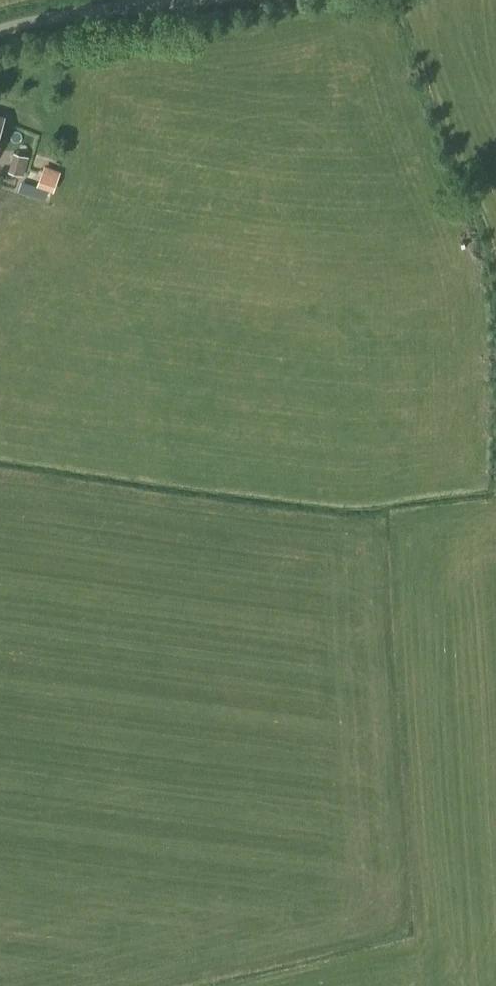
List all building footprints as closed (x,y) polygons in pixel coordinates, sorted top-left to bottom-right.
[(43,167),(37,183),(54,189),(60,173),(43,167)]
